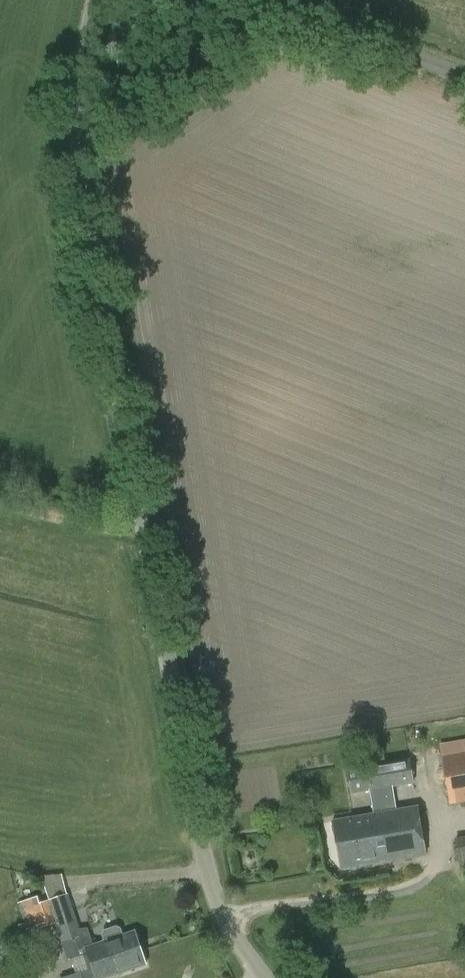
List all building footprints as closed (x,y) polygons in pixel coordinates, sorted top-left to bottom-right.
[(440,745),(450,805),(464,802),(464,740),(440,745)] [(370,792),(374,814),(333,821),(341,870),(427,855),(418,806),(397,810),(393,788),(415,784),(411,760),(347,771),(352,795),(370,792)] [(29,929),(40,925),(41,928),(55,924),(62,944),(83,936),(68,894),(35,905),(33,898),(20,902),(29,929)] [(104,941),(86,948),(96,977),(108,977),(145,965),(134,931),(123,935),(120,928),(116,926),(104,931),(102,936),(104,941)]
